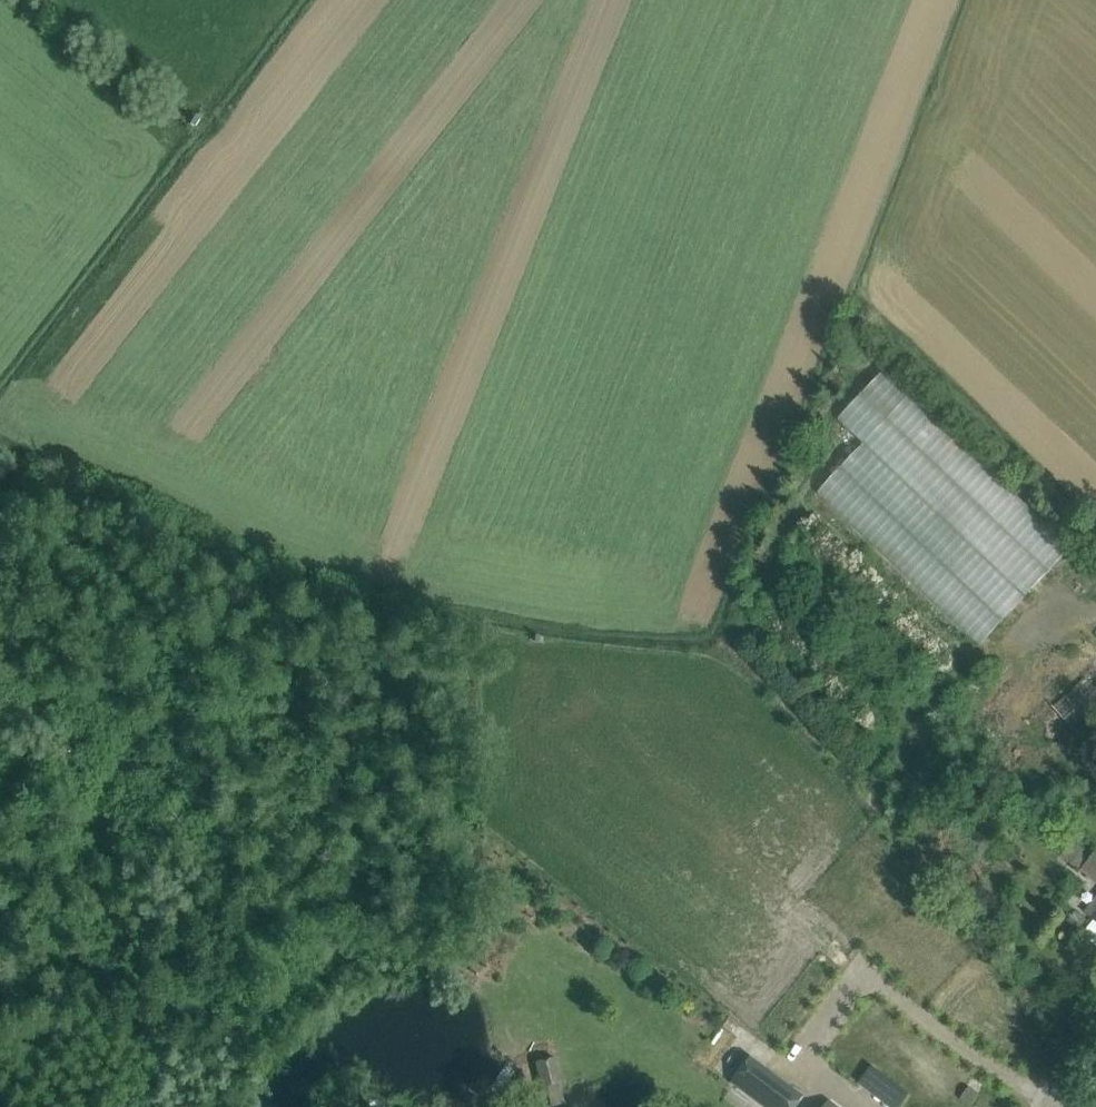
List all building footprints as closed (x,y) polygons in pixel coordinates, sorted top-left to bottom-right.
[(817,492),(981,645),(1074,545),(885,368),(838,418),(864,442),(817,492)] [(1072,727),(1095,705),(1095,685),(1087,675),(1053,705),(1072,727)] [(1095,871),(1095,851),(1086,863),(1095,871)] [(731,1081),(766,1106),(796,1106),(805,1095),(752,1055),(731,1081)]
